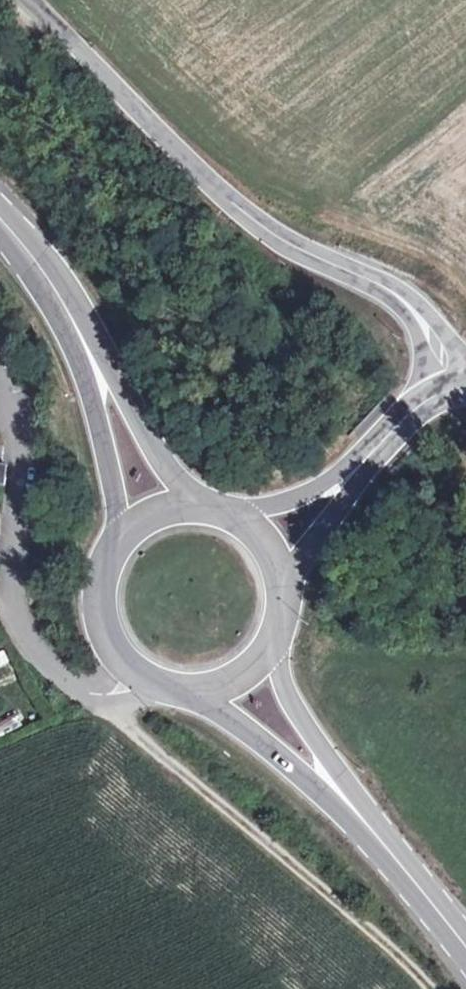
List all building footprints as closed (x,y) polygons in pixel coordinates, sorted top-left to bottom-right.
[(9,470),(0,469),(0,490),(6,491),(9,470)]
